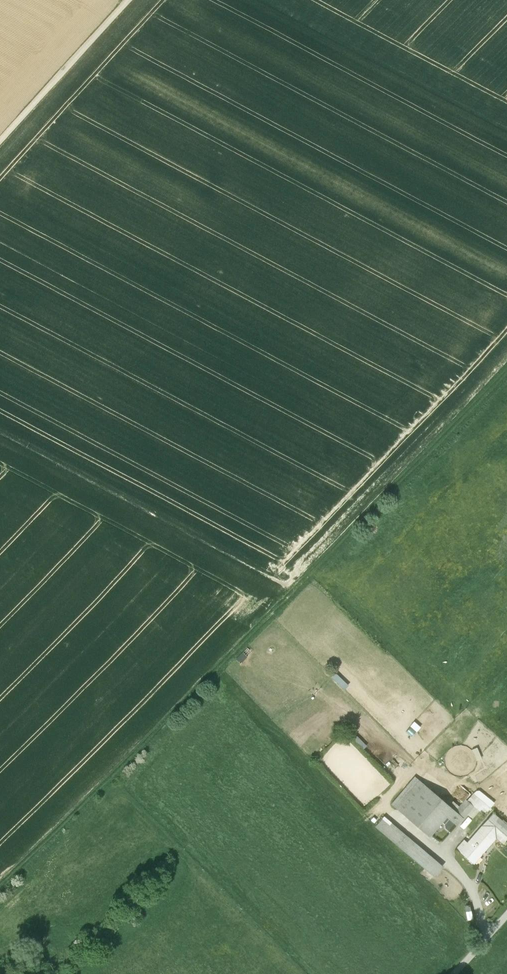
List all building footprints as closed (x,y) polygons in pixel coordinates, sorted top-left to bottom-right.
[(345,689),(349,685),(336,672),(332,676),(345,689)] [(420,782),(397,809),(429,838),(447,817),(457,826),(474,807),(466,801),(456,813),(420,782)] [(458,850),(474,864),(496,838),(502,844),(506,838),(506,827),(493,815),(468,844),(465,842),(458,850)] [(434,875),(442,866),(383,817),(376,826),(434,875)]
